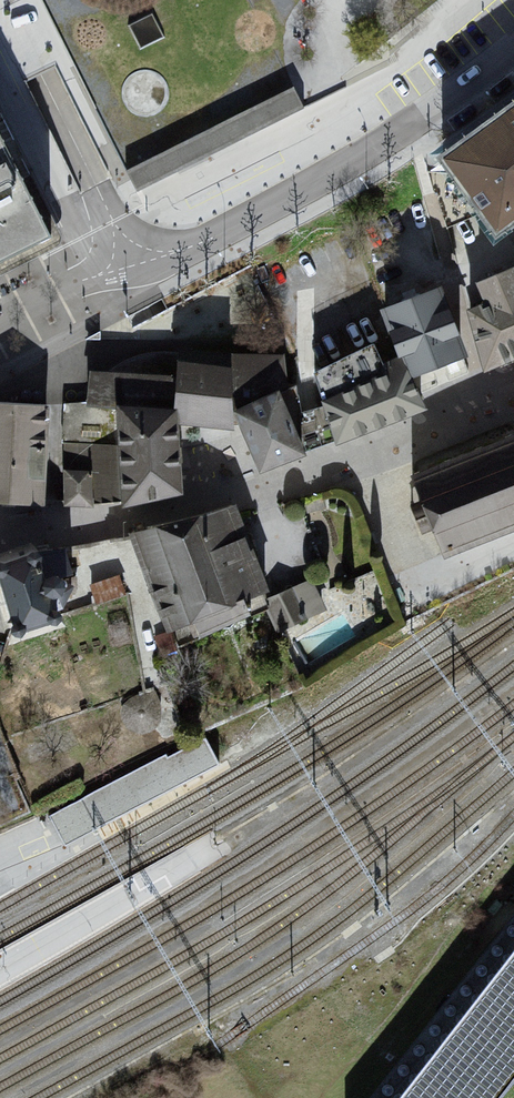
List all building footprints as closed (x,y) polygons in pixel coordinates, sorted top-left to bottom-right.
[(452,155),(509,234),(513,230),(513,112),(511,115),(452,155)] [(61,251),(63,245),(0,128),(0,282),(61,251)] [(469,312),(485,375),(513,364),(513,271),(479,285),(488,308),(469,312)] [(440,290),(382,313),(400,358),(411,379),(465,357),(440,290)] [(372,347),(314,375),(339,446),(426,412),(411,379),(400,358),(381,367),(372,347)] [(232,372),(232,354),(179,352),(177,378),(174,414),(179,414),(179,427),(234,429),(234,415),(232,372)] [(282,357),(232,354),(232,372),(234,415),(278,395),(290,391),(282,357)] [(174,414),(177,378),(92,373),(87,421),(121,424),(121,412),(174,414)] [(305,456),(278,395),(234,415),(261,476),(305,456)] [(0,409),(0,504),(45,508),(51,411),(0,409)] [(174,414),(121,412),(121,424),(125,508),(182,495),(179,427),(179,414),(174,414)] [(414,479),(446,557),(513,530),(513,439),(414,479)] [(66,472),(66,506),(91,506),(91,472),(66,472)] [(237,510),(129,539),(167,632),(195,621),(200,639),(247,617),(241,602),(265,592),(237,510)] [(0,572),(0,601),(17,650),(58,632),(52,611),(76,600),(72,577),(67,578),(52,572),(49,558),(0,572)] [(311,580),(265,601),(278,631),(325,610),(311,580)] [(205,729),(56,811),(71,838),(220,756),(205,729)] [(374,1097),(493,1097),(513,1072),(513,919),(374,1097)]
